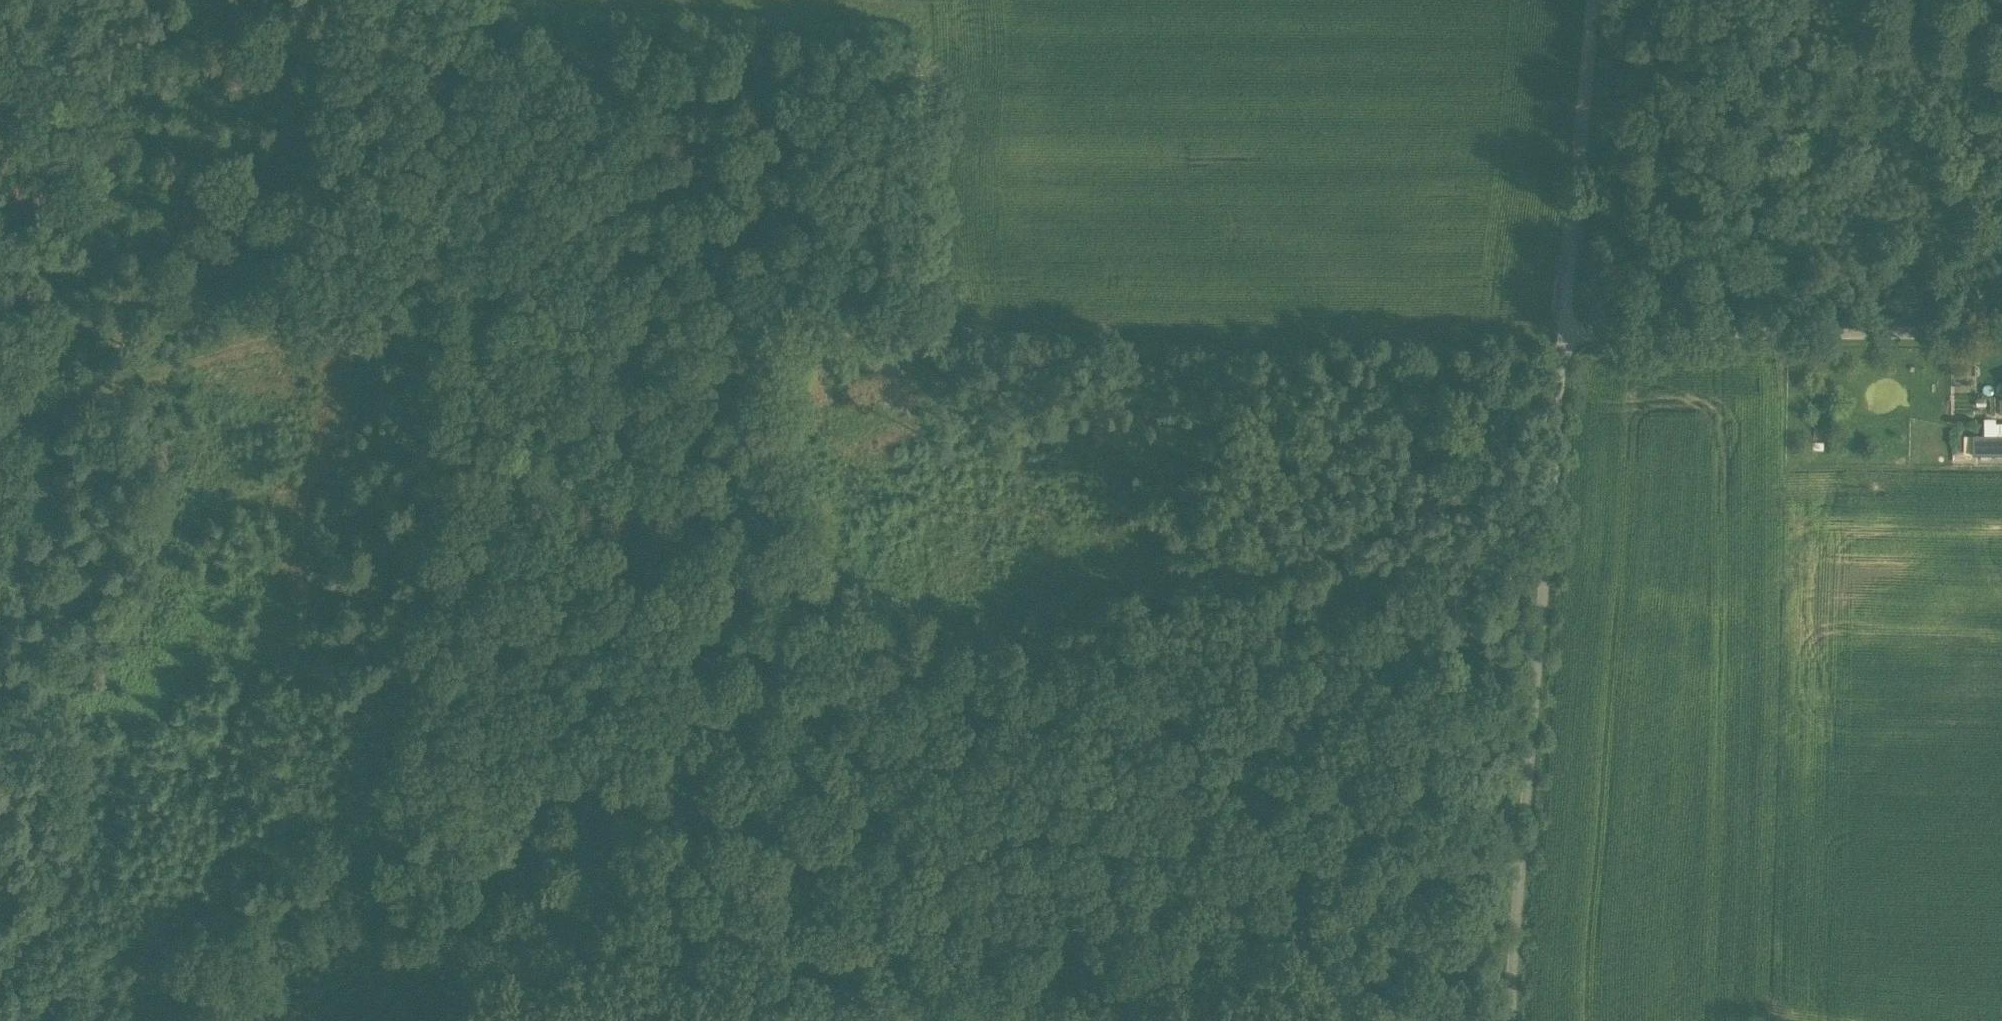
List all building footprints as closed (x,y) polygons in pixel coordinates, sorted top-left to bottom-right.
[(1972,433),(1972,450),(1972,451),(2001,451),(2001,433),(1972,433)]
